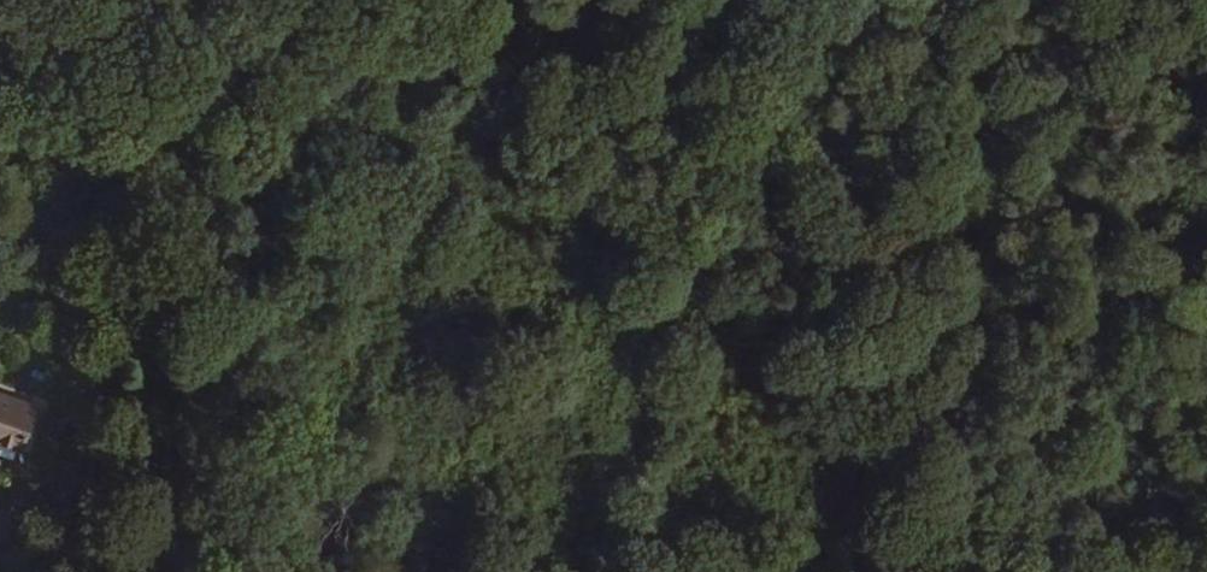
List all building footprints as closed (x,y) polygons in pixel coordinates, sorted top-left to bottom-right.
[(26,439),(40,399),(0,383),(0,429),(26,439)]
